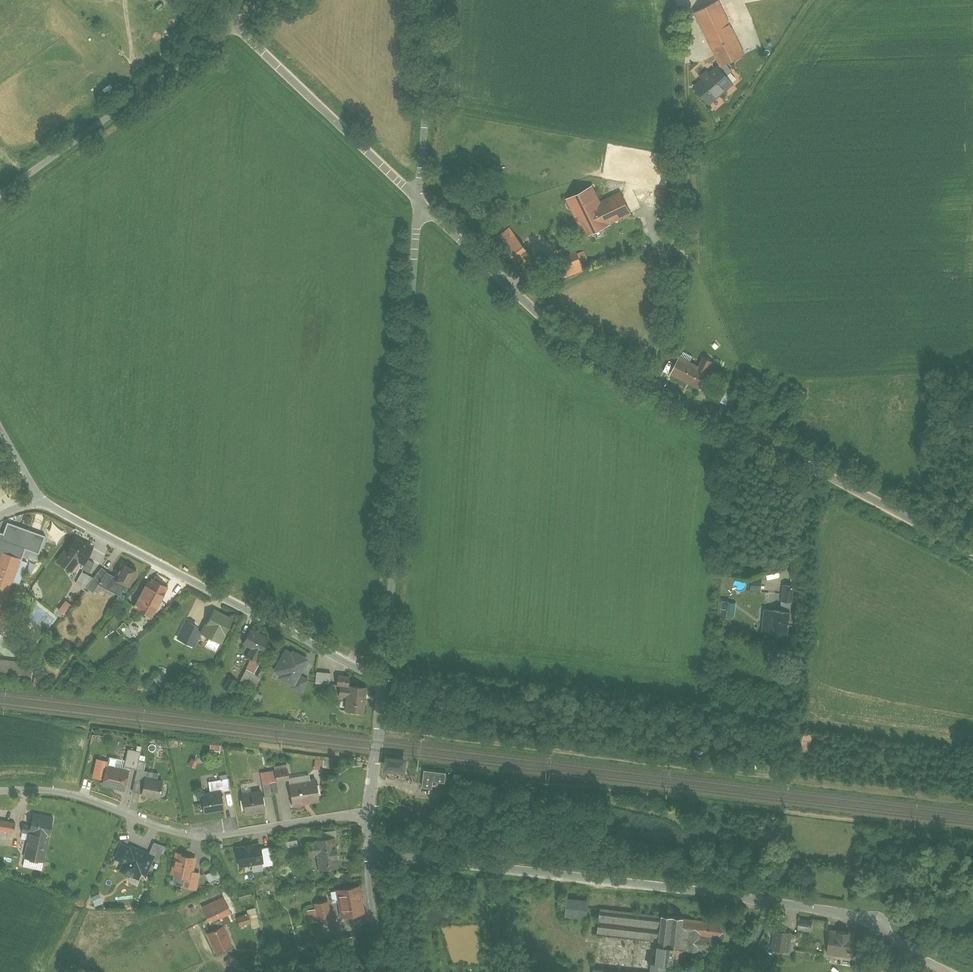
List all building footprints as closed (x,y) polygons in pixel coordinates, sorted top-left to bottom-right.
[(722,0),(721,0),(697,12),(723,66),(748,54),(722,0)] [(694,87),(711,105),(735,84),(718,65),(710,72),(707,69),(700,76),(703,79),(694,87)] [(716,110),(725,102),(722,98),(712,106),(716,110)] [(596,186),(567,198),(578,221),(585,237),(614,225),(613,223),(633,214),(623,191),(603,200),(596,186)] [(521,268),(536,259),(530,248),(515,257),(521,268)] [(582,260),(577,251),(569,255),(573,264),(582,260)] [(680,357),(672,371),(702,387),(713,366),(716,361),(707,356),(700,369),(680,357)] [(715,385),(708,396),(720,403),(726,391),(715,385)] [(3,551),(25,559),(29,547),(41,552),(47,534),(20,524),(8,520),(4,531),(0,529),(0,560),(3,551)] [(66,549),(58,560),(74,571),(81,559),(88,562),(96,546),(77,538),(70,552),(66,549)] [(25,559),(3,551),(0,560),(0,626),(1,624),(12,593),(17,579),(25,559)] [(140,571),(124,563),(115,579),(131,588),(140,571)] [(95,578),(83,572),(77,584),(86,589),(87,587),(94,579),(95,578)] [(150,584),(148,583),(135,607),(141,610),(139,612),(146,616),(147,613),(154,617),(170,586),(153,577),(150,584)] [(20,580),(17,579),(12,593),(15,594),(16,591),(20,580)] [(101,584),(94,579),(87,587),(94,593),(101,584)] [(106,591),(107,588),(101,585),(97,592),(105,597),(107,592),(106,591)] [(784,585),(782,611),(792,612),(793,603),(797,603),(799,587),(784,585)] [(120,595),(107,588),(106,591),(107,592),(118,598),(120,595)] [(65,614),(73,603),(67,600),(60,610),(65,614)] [(733,602),(720,601),(719,616),(731,618),(733,602)] [(235,618),(216,608),(203,633),(211,637),(222,643),(235,618)] [(782,611),(775,611),(772,632),(795,635),(798,613),(792,612),(782,611)] [(177,639),(194,647),(203,628),(186,620),(177,639)] [(137,637),(145,629),(137,622),(129,629),(137,637)] [(137,637),(129,629),(125,625),(119,631),(131,643),(137,637)] [(271,638),(252,628),(245,643),(252,647),(249,655),(259,660),(271,638)] [(222,643),(211,637),(206,646),(218,652),(222,643)] [(294,649),(293,651),(286,648),(274,670),(280,674),(278,677),(293,685),(292,687),(303,693),(310,680),(301,675),(310,658),(294,649)] [(16,674),(33,676),(34,662),(20,660),(0,658),(0,672),(16,674)] [(247,669),(255,673),(261,663),(253,659),(247,669)] [(244,672),(249,662),(245,660),(240,670),(244,672)] [(261,663),(255,673),(259,676),(266,664),(261,661),(261,663)] [(255,673),(247,669),(241,679),(256,688),(258,685),(262,677),(259,676),(255,673)] [(83,671),(76,678),(84,685),(90,677),(83,671)] [(331,684),(332,673),(317,671),(316,682),(331,684)] [(162,672),(153,680),(156,682),(162,689),(170,681),(168,679),(162,672)] [(341,685),(351,686),(352,676),(338,675),(337,685),(341,685)] [(242,684),(227,676),(220,689),(235,697),(242,684)] [(74,685),(69,681),(65,686),(71,690),(74,685)] [(366,711),(368,688),(351,686),(341,685),(340,694),(348,695),(347,710),(366,711)] [(778,691),(764,689),(763,700),(777,701),(778,691)] [(794,747),(812,751),(817,734),(798,729),(794,747)] [(165,733),(151,731),(151,738),(164,740),(165,733)] [(128,760),(133,761),(140,763),(142,763),(144,754),(146,746),(145,746),(139,745),(132,743),(129,755),(128,760)] [(222,753),(222,744),(212,744),(212,753),(222,753)] [(111,758),(133,764),(133,761),(128,760),(129,755),(113,750),(111,758)] [(327,754),(318,753),(317,764),(326,765),(327,761),(327,754)] [(150,756),(144,754),(142,763),(140,763),(139,767),(150,770),(161,772),(162,768),(148,764),(150,756)] [(278,765),(280,776),(292,774),(292,771),(290,757),(278,759),(278,765)] [(405,759),(383,757),(382,772),(404,775),(405,759)] [(111,758),(105,779),(128,784),(133,764),(111,758)] [(216,786),(225,785),(233,783),(232,773),(226,774),(225,765),(213,767),(216,786)] [(263,767),(264,778),(273,777),(280,776),(278,765),(263,767)] [(292,774),(293,776),(291,776),(294,801),(323,797),(320,772),(314,773),(313,768),(292,771),(292,774)] [(161,772),(150,770),(145,788),(164,793),(169,774),(161,772)] [(445,773),(423,771),(421,788),(431,789),(432,782),(444,783),(445,773)] [(248,803),(249,809),(268,806),(266,787),(265,784),(255,785),(254,777),(245,778),(247,793),(244,793),(246,804),(248,803)] [(265,784),(266,787),(275,786),(273,777),(264,778),(265,784)] [(204,788),(208,807),(228,804),(225,785),(216,786),(204,788)] [(50,837),(53,818),(32,814),(31,824),(22,823),(21,832),(29,834),(25,857),(44,861),(49,837),(50,837)] [(0,819),(0,830),(14,833),(16,823),(0,819)] [(342,861),(338,831),(318,833),(318,835),(309,836),(310,847),(319,846),(320,857),(321,864),(342,861)] [(156,836),(152,844),(151,848),(159,852),(157,855),(163,858),(170,840),(156,836)] [(134,841),(124,837),(117,853),(127,857),(123,865),(142,873),(145,865),(152,868),(157,855),(159,852),(151,848),(152,844),(136,837),(134,841)] [(235,847),(238,867),(261,864),(258,850),(257,844),(235,847)] [(185,846),(180,845),(175,868),(178,869),(188,871),(196,873),(196,870),(200,852),(185,849),(185,846)] [(269,849),(258,850),(261,864),(261,867),(271,865),(269,849)] [(216,865),(209,868),(212,875),(220,871),(216,865)] [(354,866),(339,868),(341,878),(355,876),(354,866)] [(186,880),(188,871),(178,869),(176,878),(186,880)] [(196,873),(188,871),(186,880),(186,881),(200,884),(203,871),(196,870),(196,873)] [(358,881),(339,884),(344,912),(363,909),(358,881)] [(241,888),(243,895),(254,892),(253,886),(241,888)] [(227,890),(205,900),(213,917),(214,917),(224,912),(235,907),(227,890)] [(590,894),(572,891),(569,911),(579,912),(592,913),(594,894),(590,894)] [(98,905),(105,902),(101,893),(94,896),(98,905)] [(334,914),(332,896),(317,898),(317,903),(311,904),(312,916),(319,915),(319,916),(334,914)] [(667,910),(604,902),(601,929),(664,937),(667,910)] [(252,907),(240,911),(243,921),(255,917),(252,907)] [(667,910),(664,937),(663,939),(682,942),(686,942),(690,913),(667,910)] [(227,919),(224,912),(214,917),(218,924),(225,920),(227,919)] [(708,915),(697,913),(695,930),(697,930),(723,934),(734,935),(734,929),(736,918),(708,915)] [(817,915),(802,913),(801,924),(816,926),(817,915)] [(234,940),(225,920),(218,924),(210,927),(219,947),(234,940)] [(861,927),(832,924),(829,948),(858,951),(861,927)] [(721,948),(723,934),(697,930),(695,945),(721,948)] [(789,931),(773,931),(772,950),(789,950),(789,931)] [(350,938),(338,940),(341,957),(354,954),(350,938)] [(680,961),(682,942),(663,939),(661,957),(658,957),(657,967),(669,969),(673,969),(674,961),(680,961)] [(735,946),(731,952),(741,958),(745,952),(737,948),(735,946)] [(727,950),(715,971),(733,971),(741,958),(731,952),(727,950)] [(500,953),(503,971),(513,971),(510,951),(507,952),(500,953)]
